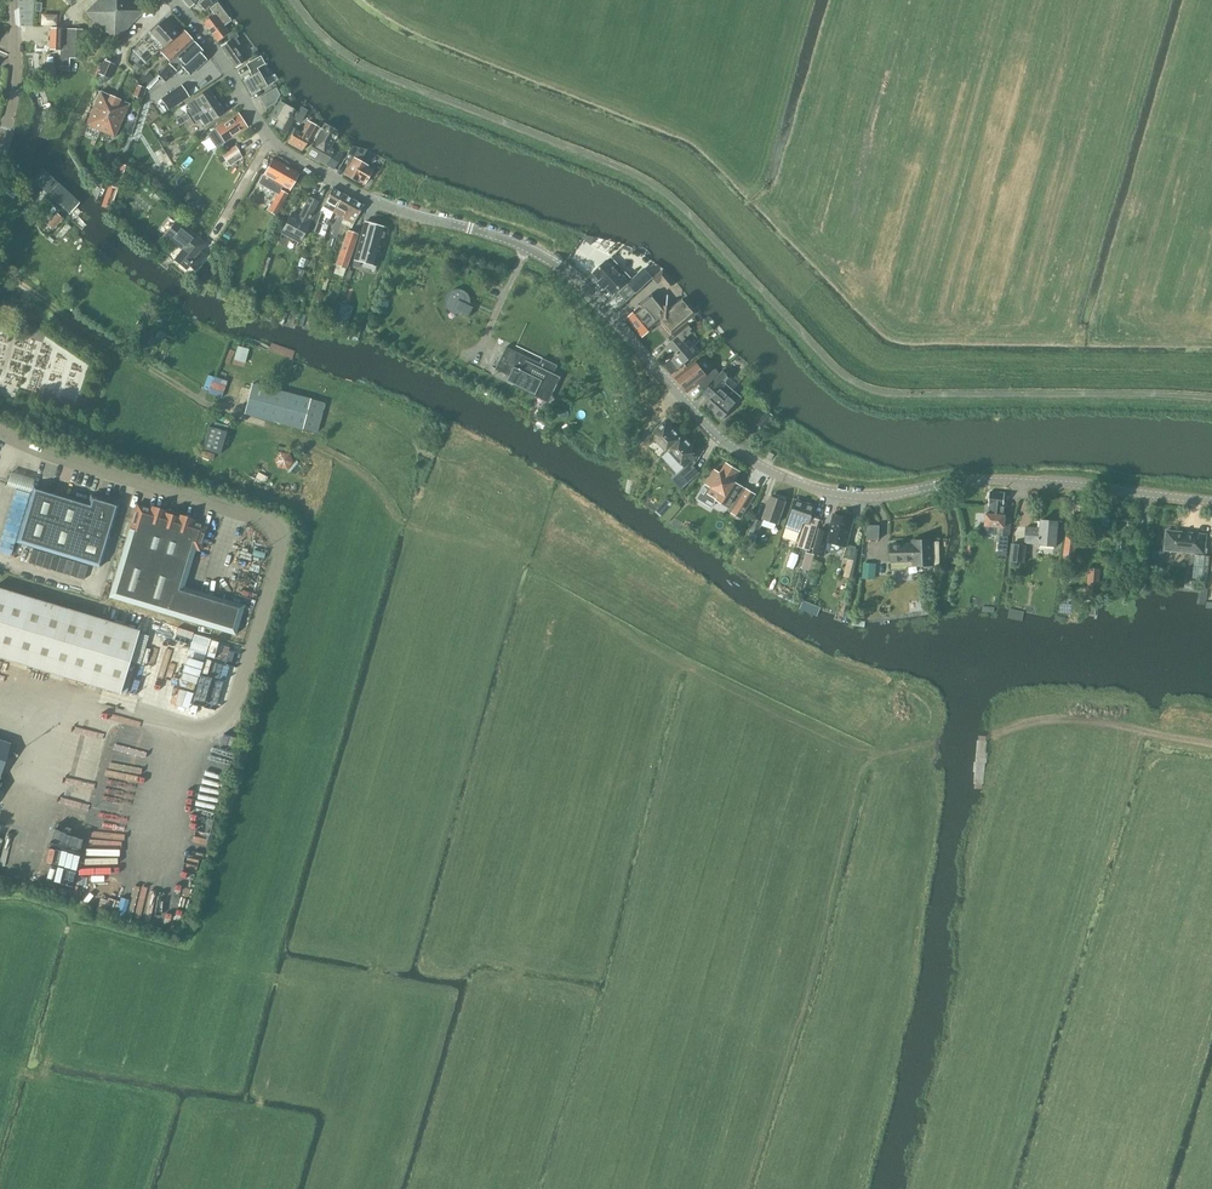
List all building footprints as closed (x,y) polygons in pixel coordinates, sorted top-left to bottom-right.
[(145,11),(134,0),(98,0),(86,13),(106,34),(107,33),(116,41),(145,11)] [(210,0),(182,0),(190,8),(197,2),(206,11),(213,4),(210,0)] [(217,41),(229,32),(225,26),(232,21),(217,2),(210,9),(215,15),(204,24),(217,41)] [(164,48),(178,34),(165,20),(150,33),(151,34),(133,50),(146,64),(163,48),(164,48)] [(50,28),(49,50),(61,50),(62,28),(50,28)] [(82,59),(83,29),(62,28),(61,50),(60,67),(70,67),(70,58),(82,59)] [(163,49),(160,52),(170,62),(179,54),(190,44),(189,42),(193,39),(185,30),(163,49)] [(236,68),(246,61),(239,51),(243,49),(236,39),(239,37),(236,32),(228,38),(230,40),(221,46),(236,68)] [(169,63),(159,75),(166,81),(177,70),(182,66),(190,75),(206,61),(202,55),(204,53),(194,42),(191,45),(170,64),(169,63)] [(261,54),(256,47),(251,51),(256,58),(261,54)] [(274,82),(279,80),(275,75),(272,77),(271,76),(264,80),(257,68),(265,64),(260,56),(246,64),(251,72),(253,71),(255,74),(243,81),(252,96),(274,82)] [(109,79),(115,65),(104,60),(98,74),(109,79)] [(148,72),(139,80),(145,87),(154,78),(148,72)] [(141,99),(145,88),(137,85),(133,96),(141,99)] [(182,86),(161,99),(169,110),(189,97),(182,86)] [(266,109),(275,104),(280,95),(276,88),(259,97),(266,109)] [(182,116),(178,119),(181,125),(183,123),(186,122),(217,101),(209,89),(194,99),(187,104),(191,110),(182,116)] [(127,105),(100,93),(87,124),(113,135),(127,105)] [(186,122),(183,123),(187,129),(190,127),(200,120),(205,127),(225,113),(217,101),(186,122)] [(285,132),(297,111),(280,102),(272,117),(279,121),(276,126),(285,132)] [(298,112),(294,119),(301,123),(305,116),(298,112)] [(225,142),(247,127),(238,113),(216,129),(225,142)] [(312,139),(319,127),(309,122),(303,133),(295,129),(287,143),(302,151),(310,137),(312,139)] [(334,169),(342,155),(327,147),(336,131),(325,124),(307,154),(334,169)] [(228,163),(241,154),(235,146),(222,155),(228,163)] [(364,184),(373,170),(367,167),(368,166),(360,162),(367,150),(352,146),(345,159),(351,163),(344,174),(358,183),(359,181),(364,184)] [(273,158),(263,175),(283,186),(290,190),(299,174),(292,170),(273,158)] [(127,165),(118,162),(109,186),(118,189),(127,165)] [(46,172),(35,182),(70,216),(80,206),(46,172)] [(118,189),(109,186),(102,207),(111,210),(118,189)] [(316,214),(310,231),(321,235),(324,224),(321,223),(324,216),(329,219),(333,212),(343,194),(332,188),(322,207),(323,207),(321,212),(318,211),(316,214)] [(279,217),(284,202),(288,194),(280,190),(268,211),(279,217)] [(196,198),(189,191),(181,197),(188,205),(189,204),(190,206),(194,202),(193,201),(196,198)] [(336,221),(331,238),(337,239),(341,223),(343,218),(353,200),(343,194),(333,212),(339,216),(336,221)] [(308,221),(317,203),(309,198),(299,216),(293,212),(279,238),(279,239),(283,231),(299,239),(295,247),(296,247),(310,222),(308,221)] [(353,200),(343,218),(353,224),(363,206),(353,200)] [(63,219),(57,214),(47,225),(53,231),(63,219)] [(374,263),(387,227),(365,219),(353,256),(351,262),(357,264),(358,258),(374,263)] [(195,270),(206,256),(200,251),(203,247),(197,242),(199,240),(176,222),(166,235),(184,249),(175,260),(186,268),(188,265),(195,270)] [(348,230),(336,265),(340,266),(345,268),(357,233),(348,230)] [(259,273),(264,275),(271,258),(265,257),(259,273)] [(607,259),(592,274),(600,281),(598,283),(605,290),(606,289),(614,296),(632,278),(612,257),(608,261),(607,259)] [(344,274),(346,268),(345,268),(340,266),(338,272),(344,274)] [(637,292),(653,278),(644,268),(628,283),(637,292)] [(675,283),(664,269),(654,279),(659,284),(662,281),(668,289),(675,283)] [(288,305),(296,283),(292,281),(283,303),(288,305)] [(465,315),(469,306),(460,302),(463,296),(452,291),(446,306),(465,315)] [(672,335),(693,317),(698,313),(685,298),(672,309),(672,308),(663,307),(663,308),(652,294),(638,305),(640,308),(628,318),(643,337),(656,326),(661,322),(672,335)] [(14,313),(17,305),(4,300),(1,309),(14,313)] [(346,326),(352,307),(341,304),(336,323),(346,326)] [(693,317),(672,335),(670,338),(674,343),(666,349),(673,357),(665,364),(672,374),(698,353),(692,346),(689,348),(683,342),(694,333),(691,330),(698,323),(693,317)] [(155,339),(166,343),(170,334),(158,330),(155,339)] [(518,359),(516,358),(519,353),(507,347),(496,369),(496,370),(497,367),(511,374),(508,381),(536,395),(539,390),(552,396),(561,377),(554,374),(558,366),(543,358),(538,369),(533,367),(535,364),(519,357),(518,359)] [(696,363),(676,378),(687,392),(698,383),(704,391),(719,374),(716,369),(707,376),(696,363)] [(716,395),(706,406),(714,413),(734,390),(726,383),(731,377),(723,370),(708,388),(716,395)] [(252,383),(244,414),(317,433),(325,403),(252,383)] [(734,390),(714,413),(722,420),(742,397),(734,390)] [(765,415),(761,411),(753,420),(758,423),(757,424),(763,429),(774,417),(768,411),(765,415)] [(669,451),(683,437),(667,420),(655,431),(660,437),(649,446),(659,457),(666,451),(667,452),(669,451)] [(683,437),(669,451),(667,452),(662,457),(676,471),(678,469),(681,473),(680,473),(689,484),(700,473),(694,466),(697,463),(695,461),(698,458),(697,457),(697,456),(692,451),(696,447),(685,435),(683,437)] [(715,469),(706,485),(711,488),(708,494),(716,499),(715,500),(733,511),(732,513),(742,519),(757,494),(736,481),(742,471),(727,462),(721,472),(715,469)] [(19,544),(61,556),(102,569),(121,505),(93,497),(91,504),(35,488),(19,544)] [(986,514),(985,526),(997,527),(997,534),(1010,536),(1012,516),(1005,516),(1007,503),(1004,503),(1005,493),(991,492),(990,506),(990,508),(989,514),(986,514)] [(778,524),(786,502),(771,497),(763,519),(778,524)] [(1075,520),(1089,521),(1091,500),(1075,498),(1074,503),(1070,502),(1069,518),(1066,539),(1064,558),(1074,560),(1077,533),(1073,532),(1075,520)] [(812,518),(815,506),(798,500),(789,527),(804,532),(799,547),(809,550),(819,520),(812,518)] [(132,518),(109,597),(235,635),(244,605),(184,587),(195,550),(200,552),(207,528),(208,526),(207,526),(196,522),(197,520),(178,514),(177,517),(167,514),(168,511),(149,505),(148,508),(137,504),(136,504),(132,518)] [(1095,524),(1109,525),(1110,516),(1096,514),(1095,524)] [(821,531),(815,554),(825,556),(828,544),(847,549),(845,557),(855,560),(858,550),(856,549),(857,547),(848,545),(848,547),(855,519),(835,515),(830,534),(821,531)] [(754,550),(764,521),(754,517),(750,532),(748,531),(743,546),(754,550)] [(1056,546),(1058,522),(1041,520),(1041,529),(1038,529),(1038,528),(1026,527),(1025,543),(1039,544),(1039,545),(1056,546)] [(1138,531),(1138,524),(1129,523),(1128,531),(1138,531)] [(1066,539),(1068,525),(1059,524),(1057,538),(1066,539)] [(879,540),(880,525),(868,525),(867,540),(879,540)] [(1165,530),(1163,551),(1195,554),(1192,579),(1208,580),(1210,556),(1205,556),(1207,534),(1165,530)] [(1008,550),(1009,538),(1001,537),(1000,550),(1008,550)] [(933,565),(932,539),(913,540),(913,544),(891,545),(892,562),(914,561),(915,566),(933,565)] [(1025,547),(1011,545),(1009,564),(1024,565),(1025,547)] [(1161,552),(1154,551),(1152,563),(1159,564),(1161,552)] [(814,555),(806,552),(799,575),(807,578),(814,555)] [(862,579),(875,581),(875,565),(863,564),(862,579)] [(1098,597),(1100,574),(1089,574),(1087,596),(1098,597)] [(120,694),(139,632),(0,589),(0,658),(120,694)] [(10,744),(0,740),(0,777),(10,744)]
